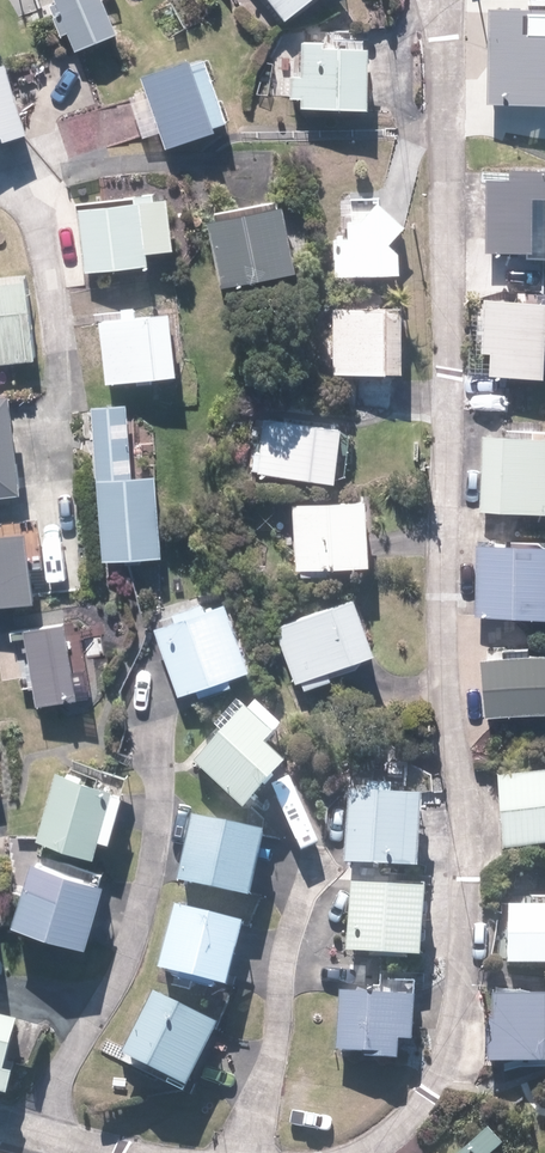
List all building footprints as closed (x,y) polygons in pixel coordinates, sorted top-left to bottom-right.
[(52,8),(66,41),(74,38),(82,57),(126,39),(109,0),(56,0),(59,6),(52,8)] [(296,13),(306,4),(317,15),(333,0),(283,0),(296,13)] [(496,105),(544,105),(544,39),(544,16),(497,16),(496,105)] [(295,103),(308,103),(308,113),(375,116),(378,54),(297,52),(295,103)] [(153,95),(148,98),(152,108),(157,107),(174,152),(224,133),(223,132),(237,126),(214,65),(202,70),(199,61),(148,81),(153,95)] [(0,75),(0,146),(11,143),(12,146),(35,140),(17,71),(0,75)] [(492,256),(544,257),(544,175),(518,175),(517,185),(494,184),(492,256)] [(111,211),(84,213),(90,275),(154,269),(148,208),(128,210),(127,202),(110,204),(111,211)] [(397,249),(413,232),(387,207),(368,227),(354,228),(355,242),(342,243),(342,260),(339,260),(340,281),(408,279),(407,260),(397,249)] [(295,213),(214,225),(225,289),(305,276),(295,213)] [(0,282),(0,369),(41,365),(32,279),(0,282)] [(489,356),(499,357),(497,379),(544,382),(544,308),(492,305),(489,356)] [(411,312),(339,312),(339,378),(411,377),(411,312)] [(128,315),(129,321),(106,323),(112,389),(167,384),(160,319),(141,320),(141,313),(128,315)] [(30,497),(19,401),(0,404),(0,501),(30,497)] [(133,409),(97,412),(109,566),(169,562),(162,479),(138,481),(133,409)] [(260,457),(257,476),(344,488),(351,434),(270,423),(265,458),(260,457)] [(484,514),(544,517),(544,442),(487,440),(484,514)] [(334,573),(378,572),(376,505),(299,508),(302,582),(335,580),(334,573)] [(0,540),(0,611),(42,608),(36,537),(0,540)] [(481,620),(544,623),(544,553),(484,550),(481,620)] [(364,605),(281,632),(299,687),(308,684),(311,693),(338,685),(335,676),(382,661),(364,605)] [(259,676),(235,609),(213,616),(209,607),(179,618),(181,625),(161,632),(185,701),(202,695),(205,703),(238,690),(236,685),(259,676)] [(30,634),(42,709),(83,702),(83,700),(94,697),(82,626),(30,634)] [(484,664),(487,721),(544,719),(544,661),(484,664)] [(276,756),(285,746),(250,714),(199,768),(252,817),(293,772),(276,756)] [(490,776),(491,848),(544,847),(544,775),(490,776)] [(63,777),(42,844),(102,862),(122,795),(63,777)] [(354,799),(349,871),(428,876),(433,805),(354,799)] [(199,821),(181,885),(255,906),(273,842),(199,821)] [(114,892),(39,866),(20,926),(95,951),(114,892)] [(357,888),(349,957),(427,965),(435,896),(357,888)] [(513,961),(512,969),(544,971),(544,912),(513,911),(512,922),(502,922),(500,961),(513,961)] [(188,981),(187,988),(221,996),(223,993),(236,996),(253,932),(181,913),(165,975),(188,981)] [(370,1056),(370,1065),(404,1067),(405,1047),(420,1048),(422,1001),(347,997),(344,1055),(370,1056)] [(226,1032),(159,998),(128,1059),(194,1094),(226,1032)] [(493,1068),(544,1069),(544,1002),(499,1001),(498,1027),(494,1027),(493,1068)] [(16,1104),(22,1082),(10,1079),(23,1027),(0,1022),(0,1100),(16,1104)] [(511,1152),(495,1134),(473,1152),(511,1152)]
